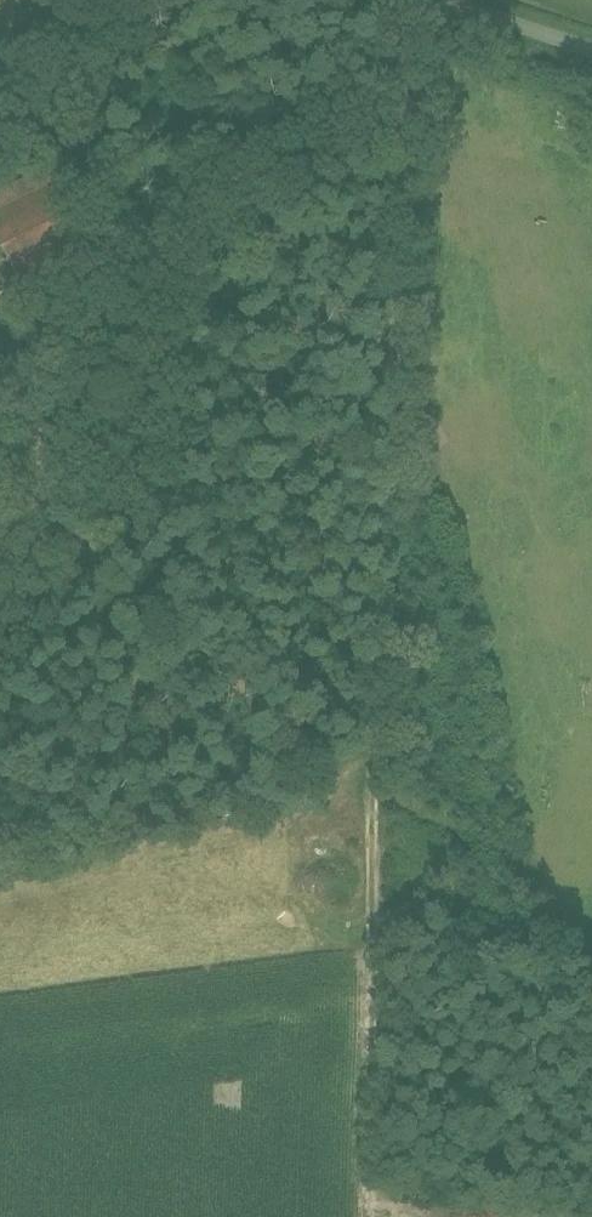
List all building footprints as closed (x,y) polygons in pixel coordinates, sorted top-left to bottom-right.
[(9,566),(0,501),(0,567),(9,566)]
